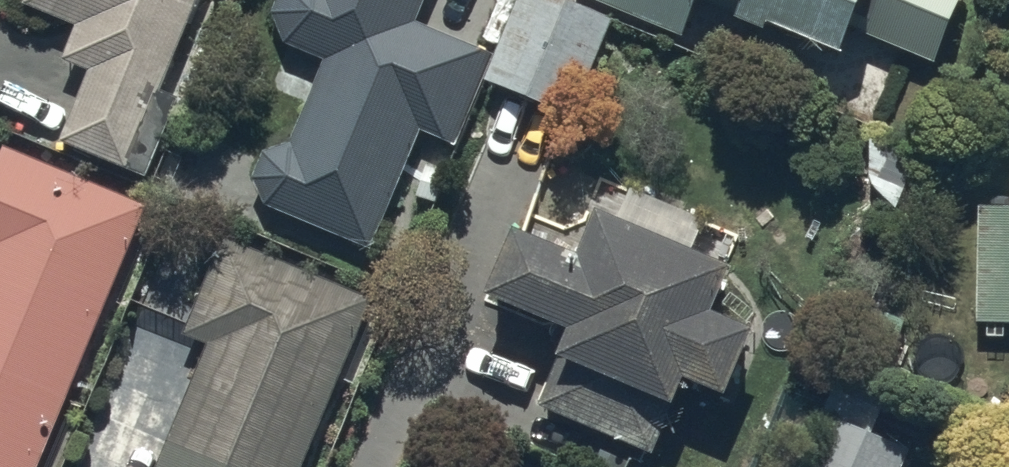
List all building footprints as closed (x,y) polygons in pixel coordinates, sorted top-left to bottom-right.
[(24,3),(78,21),(64,61),(85,68),(60,142),(150,173),(177,92),(165,88),(195,0),(25,0),(24,3)] [(267,203),(374,248),(422,133),(456,148),(496,51),(419,18),(426,0),(278,0),(274,10),(285,42),(324,58),(293,142),(264,153),(257,180),(267,203)] [(575,0),(518,0),(487,77),(574,113),(614,16),(575,0)] [(683,35),(698,0),(603,0),(683,35)] [(744,5),(738,21),(766,33),(769,25),(841,57),(855,26),(935,61),(962,0),(733,0),(744,5)] [(140,201),(3,146),(0,153),(0,466),(33,466),(140,201)] [(513,225),(485,294),(566,328),(537,400),(653,448),(683,377),(723,393),(751,324),(714,308),(731,266),(694,251),(710,212),(633,180),(618,216),(600,208),(581,253),(513,225)] [(981,208),(977,321),(1008,321),(1008,207),(981,208)] [(371,301),(223,240),(183,337),(206,346),(156,466),(302,466),(371,301)] [(804,466),(904,466),(910,451),(872,436),(892,388),(845,368),(804,466)]
